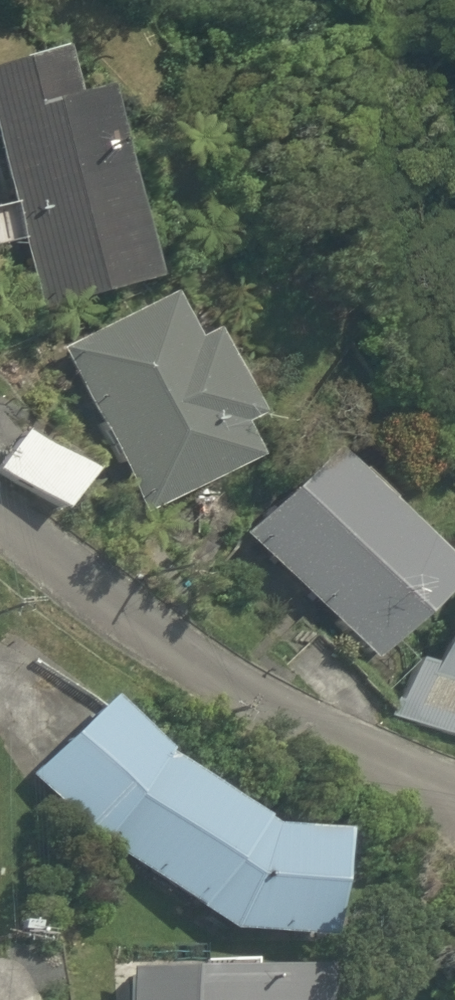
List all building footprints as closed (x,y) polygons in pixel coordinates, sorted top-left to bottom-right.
[(135,278),(83,86),(54,94),(42,47),(0,59),(0,186),(31,305),(135,278)] [(138,513),(233,456),(217,424),(231,415),(187,329),(172,337),(148,293),(53,349),(138,513)] [(11,431),(0,448),(0,477),(50,508),(74,470),(11,431)] [(236,532),(365,661),(443,573),(311,448),(236,532)] [(426,662),(411,658),(400,700),(394,698),(389,714),(454,736),(454,563),(426,662)] [(144,747),(94,695),(20,774),(87,838),(222,930),(319,937),(325,828),(257,824),(144,747)] [(307,963),(244,964),(244,957),(201,959),(201,966),(117,966),(118,999),(308,999),(307,963)]
